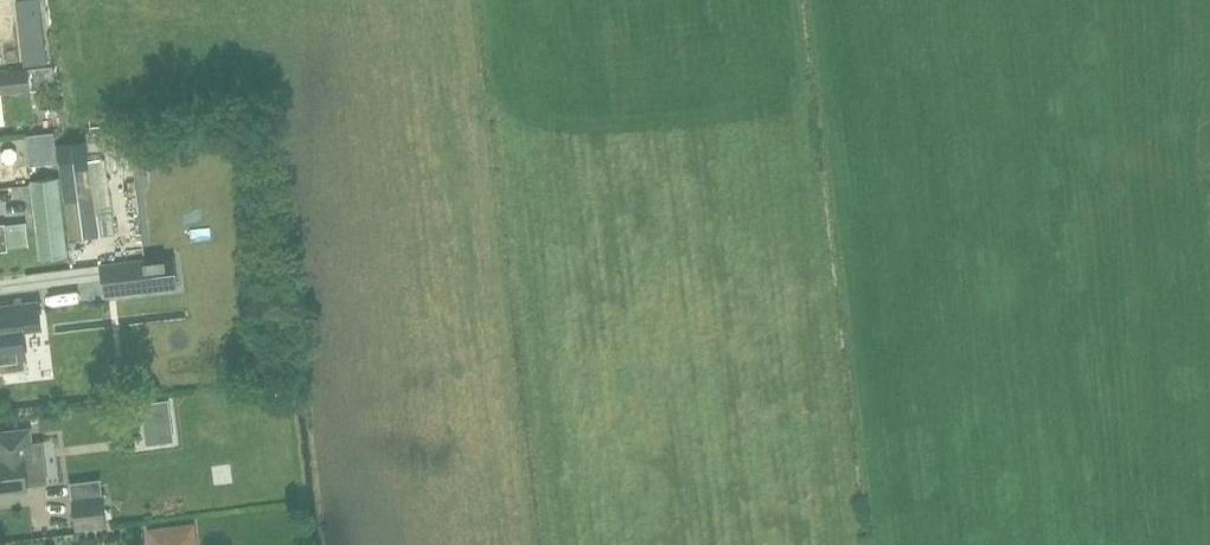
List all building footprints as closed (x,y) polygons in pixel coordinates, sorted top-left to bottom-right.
[(24,67),(48,65),(40,0),(29,0),(17,1),(24,67)] [(22,69),(8,70),(0,71),(0,95),(55,88),(52,67),(22,69)] [(58,162),(54,132),(26,135),(30,166),(58,162)] [(90,162),(72,165),(77,199),(95,196),(90,162)] [(67,258),(58,178),(32,181),(40,261),(67,258)] [(73,239),(98,237),(93,197),(68,200),(73,239)] [(149,291),(149,288),(145,262),(145,258),(102,264),(105,296),(149,291)] [(175,258),(145,262),(149,288),(178,285),(175,258)] [(39,277),(43,293),(67,287),(63,271),(39,277)] [(28,371),(23,329),(41,327),(38,303),(0,308),(0,374),(28,371)] [(172,441),(167,400),(140,403),(146,445),(172,441)] [(29,487),(27,472),(40,470),(39,457),(34,458),(31,429),(0,432),(0,490),(29,487)] [(62,443),(45,446),(48,464),(66,461),(62,443)] [(107,528),(101,480),(70,484),(76,532),(107,528)] [(195,523),(147,529),(149,544),(197,544),(195,523)]
